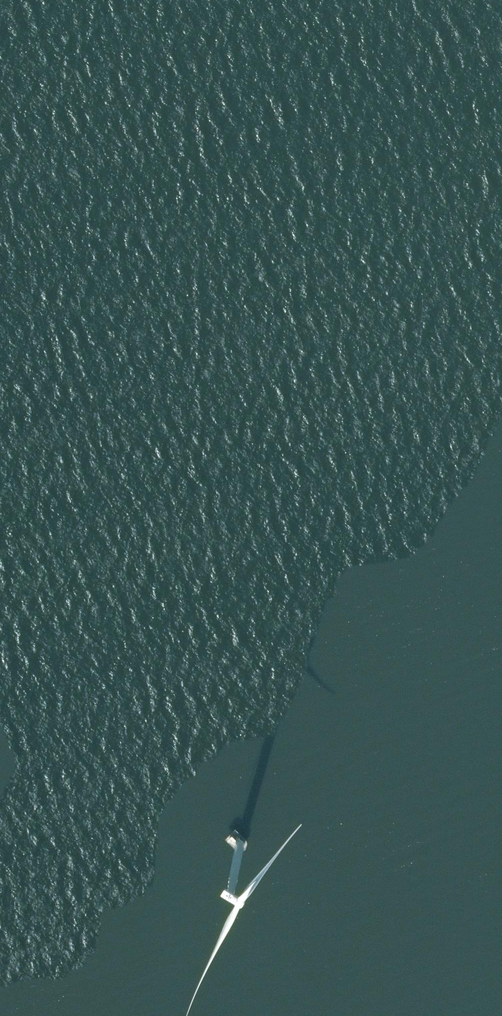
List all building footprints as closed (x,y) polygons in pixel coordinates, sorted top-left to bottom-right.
[(236,839),(236,841),(236,843),(237,844),(238,845),(240,846),(242,845),(243,844),(244,843),(245,841),(244,839),(243,838),(242,837),(240,836),(238,837),(237,838),(236,839)]
